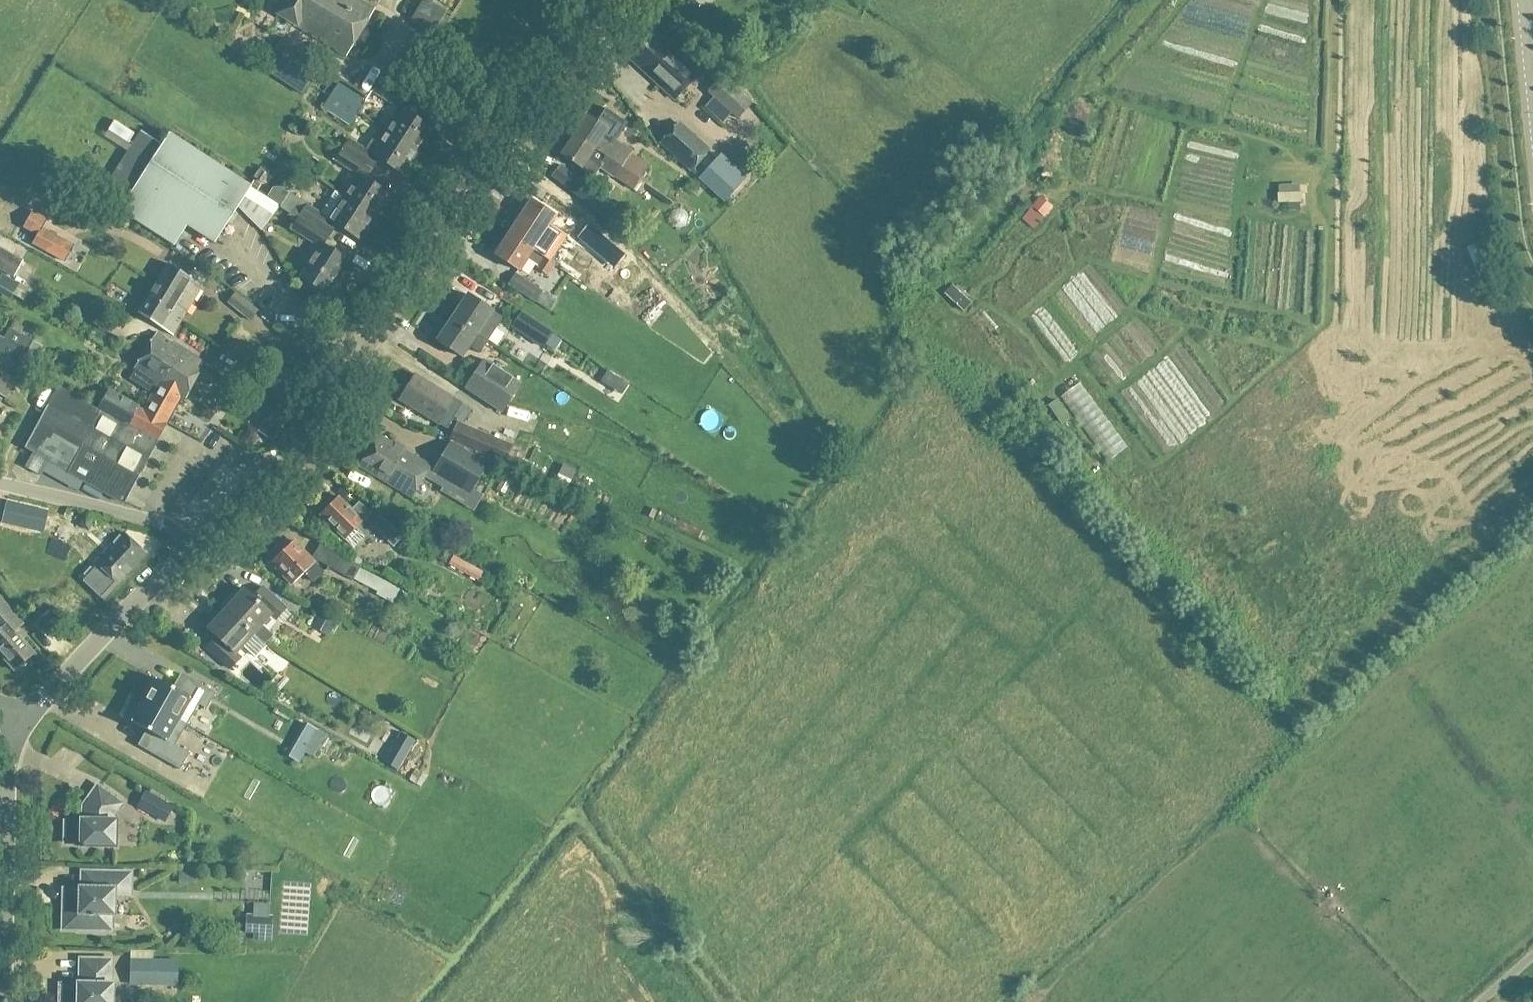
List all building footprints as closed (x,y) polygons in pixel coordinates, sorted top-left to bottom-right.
[(375,8),(361,0),(285,0),(277,14),(347,55),(375,8)] [(410,20),(432,33),(446,10),(432,2),(433,0),(422,0),(410,20)] [(675,98),(698,73),(650,29),(627,55),(675,98)] [(303,95),(318,73),(285,51),(276,65),(267,59),(261,68),(303,95)] [(358,92),(368,97),(380,74),(369,69),(358,92)] [(721,75),(706,90),(713,97),(730,112),(736,118),(751,102),(721,75)] [(350,124),(365,100),(339,83),(324,107),(350,124)] [(416,151),(431,128),(409,114),(416,104),(386,85),(379,95),(401,110),(387,132),(416,151)] [(713,97),(705,106),(721,121),(730,112),(713,97)] [(589,115),(575,135),(596,149),(639,179),(649,165),(630,153),(632,150),(606,133),(609,129),(589,115)] [(114,119),(108,129),(128,141),(134,131),(114,119)] [(659,142),(690,171),(710,149),(680,120),(659,142)] [(250,186),(170,135),(163,145),(141,130),(111,176),(120,183),(107,202),(121,211),(120,213),(173,246),(186,226),(214,243),(237,207),(250,186)] [(401,175),(416,151),(387,132),(379,143),(373,140),(366,151),(349,140),(342,151),(373,170),(379,160),(401,175)] [(596,149),(575,135),(562,155),(582,169),(591,156),(602,164),(600,167),(633,189),(639,179),(596,149)] [(374,217),(389,194),(366,180),(373,170),(342,151),(336,161),(359,176),(345,198),(374,217)] [(560,163),(551,176),(577,196),(587,184),(560,163)] [(250,186),(237,207),(260,229),(278,204),(250,186)] [(360,240),(374,217),(345,198),(334,191),(319,214),(291,195),(282,209),(299,220),(300,219),(329,237),(337,225),(360,240)] [(1300,191),(1276,192),(1277,200),(1277,202),(1278,202),(1301,201),(1300,191)] [(1039,195),(1031,206),(1043,215),(1051,204),(1039,195)] [(522,214),(509,234),(533,250),(549,261),(565,235),(550,225),(555,216),(531,200),(522,214)] [(63,242),(29,223),(33,214),(22,208),(13,224),(27,232),(23,240),(54,258),(63,242)] [(334,278),(347,258),(325,244),(329,237),(300,219),(299,220),(293,230),(316,245),(305,262),(310,265),(301,278),(325,293),(326,290),(329,292),(337,280),(334,278)] [(594,268),(610,242),(585,227),(570,252),(594,268)] [(509,234),(495,254),(520,270),(528,260),(538,266),(536,269),(547,276),(554,265),(549,261),(533,250),(509,234)] [(1476,242),(1467,246),(1479,275),(1488,272),(1476,242)] [(0,246),(0,269),(13,277),(23,260),(0,246)] [(200,283),(163,263),(150,288),(186,308),(200,283)] [(542,290),(516,273),(509,283),(535,300),(542,290)] [(952,285),(945,293),(964,311),(971,303),(952,285)] [(173,333),(186,308),(150,288),(136,314),(173,333)] [(258,311),(236,293),(229,302),(251,320),(258,311)] [(485,346),(497,327),(503,318),(493,311),(494,310),(469,293),(450,322),(485,346)] [(553,331),(521,311),(511,327),(543,347),(553,331)] [(485,346),(450,322),(438,340),(462,357),(470,345),(480,353),(485,346)] [(31,369),(43,346),(8,328),(4,337),(0,335),(0,353),(31,369)] [(183,403),(207,360),(156,332),(135,370),(130,378),(150,390),(155,381),(160,384),(158,389),(180,401),(183,403)] [(502,411),(520,384),(484,360),(466,387),(502,411)] [(447,429),(462,403),(415,375),(400,401),(447,429)] [(24,448),(123,503),(180,401),(158,389),(147,407),(113,388),(102,408),(59,385),(24,448)] [(263,424),(259,430),(273,440),(287,419),(273,410),(266,419),(263,424)] [(513,412),(510,422),(528,428),(531,418),(513,412)] [(177,414),(171,427),(183,433),(189,420),(177,414)] [(513,446),(458,422),(450,441),(473,451),(474,449),(505,463),(513,446)] [(412,497),(431,466),(379,435),(360,467),(412,497)] [(469,494),(487,464),(451,441),(432,471),(469,494)] [(518,460),(514,470),(537,478),(540,469),(518,460)] [(557,476),(553,486),(568,492),(572,483),(557,476)] [(332,502),(330,504),(332,506),(321,516),(355,548),(375,527),(394,546),(403,537),(374,509),(370,512),(359,501),(351,509),(340,498),(339,500),(336,497),(335,498),(337,500),(334,504),(332,502)] [(45,523),(48,510),(7,500),(2,522),(26,528),(28,519),(45,523)] [(64,518),(54,539),(71,548),(82,526),(64,518)] [(72,628),(146,554),(124,532),(92,564),(94,566),(91,569),(92,570),(53,609),(72,628)] [(319,560),(330,566),(353,580),(355,577),(361,566),(321,542),(310,559),(294,542),(284,551),(282,548),(273,557),(275,559),(273,563),(293,584),(295,582),(293,580),(303,570),(314,582),(324,573),(315,564),(319,560)] [(442,549),(438,558),(445,562),(450,553),(442,549)] [(454,555),(449,563),(479,580),(484,571),(454,554),(454,555)] [(361,566),(355,577),(377,590),(383,579),(361,566)] [(254,634),(264,643),(272,634),(262,625),(270,617),(275,621),(286,610),(263,589),(253,600),(244,591),(225,611),(254,634)] [(15,632),(24,624),(0,597),(0,653),(16,671),(35,653),(15,632)] [(487,623),(499,616),(491,604),(480,611),(487,623)] [(254,634),(225,611),(207,630),(217,639),(207,650),(230,671),(240,660),(235,655),(243,645),(256,657),(266,646),(254,634)] [(333,621),(320,613),(313,627),(326,634),(333,621)] [(179,691),(155,677),(153,681),(149,679),(142,693),(145,695),(143,699),(187,724),(198,704),(206,708),(216,692),(188,676),(179,691)] [(162,758),(180,768),(180,769),(189,752),(175,744),(187,724),(143,699),(141,703),(137,701),(129,714),(133,717),(131,720),(153,733),(145,748),(162,758)] [(304,722),(299,731),(314,740),(319,731),(304,722)] [(353,727),(354,744),(373,742),(372,726),(353,727)] [(423,792),(429,781),(417,774),(411,786),(423,792)] [(114,819),(114,814),(123,802),(97,784),(83,805),(83,819),(81,819),(81,821),(79,821),(79,820),(65,820),(65,842),(78,843),(78,842),(81,842),(81,844),(82,844),(82,846),(84,846),(84,845),(115,845),(116,819),(114,819)] [(136,806),(164,821),(173,806),(164,801),(166,797),(151,788),(149,792),(145,790),(136,806)] [(114,913),(114,894),(130,894),(131,871),(82,870),(82,887),(80,887),(80,888),(64,888),(63,929),(79,929),(79,931),(112,931),(112,913),(114,913)] [(179,870),(179,880),(196,880),(196,870),(179,870)] [(273,915),(246,914),(245,933),(253,933),(253,940),(271,941),(273,915)] [(112,983),(111,983),(111,958),(80,958),(80,982),(78,982),(78,984),(60,984),(60,1001),(61,1001),(112,1001),(112,983)] [(129,960),(129,976),(177,977),(177,960),(129,960)]
